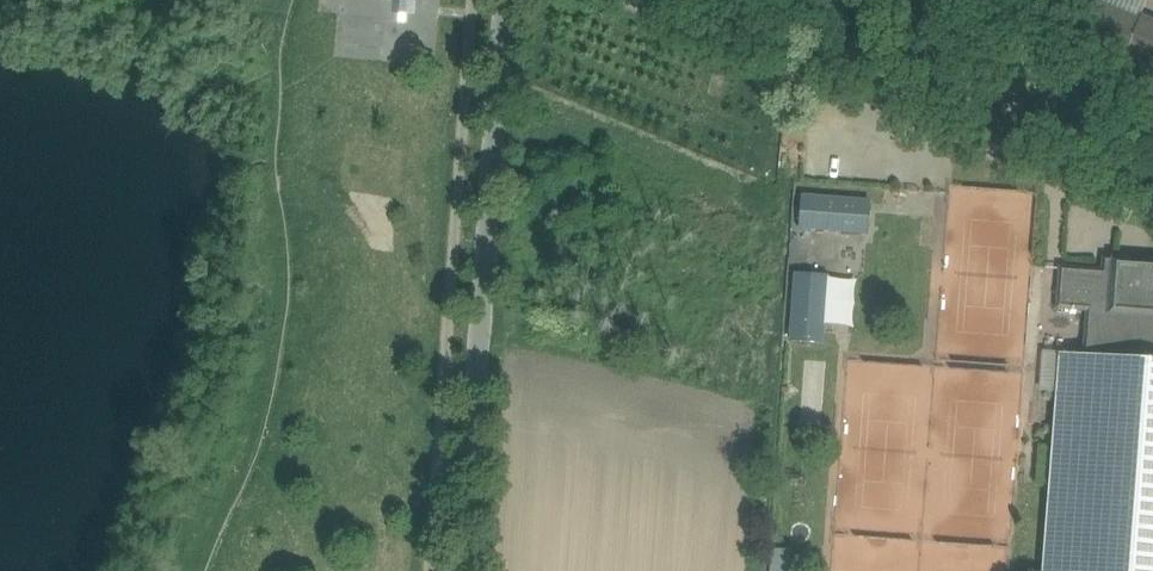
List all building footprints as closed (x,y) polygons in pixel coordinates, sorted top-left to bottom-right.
[(1090,13),(1135,32),(1137,28),(1142,16),(1146,5),(1133,0),(1095,0),(1090,13)] [(1077,43),(1123,62),(1125,58),(1152,69),(1152,34),(1137,28),(1135,32),(1090,13),(1077,43)] [(1142,16),(1137,28),(1152,34),(1152,21),(1142,16)] [(803,200),(800,228),(867,233),(869,205),(803,200)] [(1150,265),(1150,264),(1148,264),(1148,265),(1117,262),(1115,262),(1115,264),(1114,283),(1105,282),(1105,274),(1106,274),(1106,272),(1104,272),(1104,273),(1063,269),(1061,269),(1060,271),(1061,271),(1058,307),(1057,309),(1060,309),(1089,311),(1152,316),(1152,265),(1150,265)] [(798,277),(793,342),(822,344),(826,279),(798,277)] [(1089,311),(1089,312),(1100,325),(1089,334),(1088,346),(1094,353),(1094,357),(1152,362),(1152,316),(1089,311)] [(1042,570),(1152,570),(1152,362),(1094,357),(1059,355),(1042,570)]
